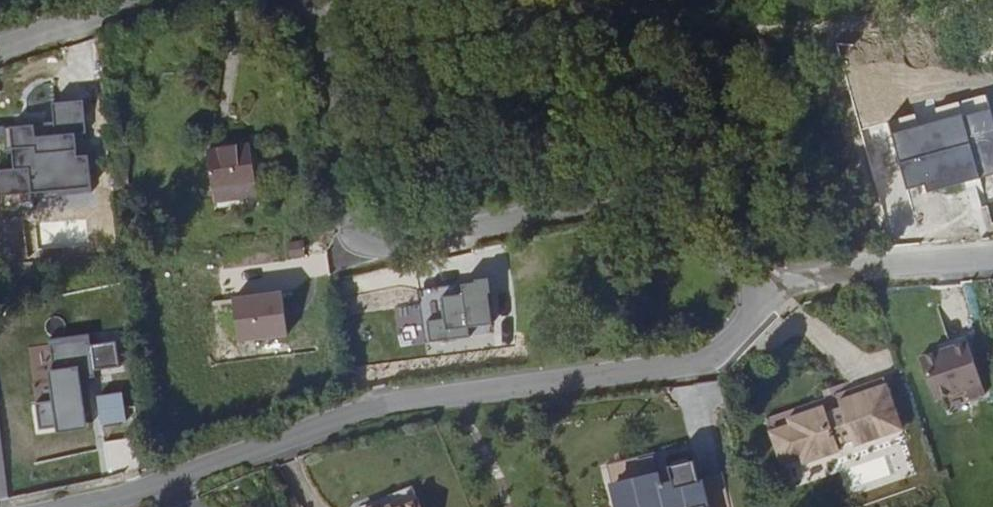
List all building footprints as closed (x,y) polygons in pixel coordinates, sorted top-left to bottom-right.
[(7,128),(11,168),(0,169),(0,195),(88,187),(80,100),(50,103),(52,124),(7,128)] [(891,134),(906,188),(924,183),(926,191),(992,173),(992,120),(990,107),(891,134)] [(223,142),(227,183),(254,179),(248,139),(223,142)] [(205,145),(211,186),(227,183),(223,142),(205,145)] [(227,183),(228,194),(256,189),(254,179),(227,183)] [(227,183),(211,186),(212,196),(228,194),(227,183)] [(486,279),(419,288),(426,343),(468,337),(467,327),(492,323),(486,279)] [(280,291),(229,298),(235,343),(286,337),(280,291)] [(965,340),(918,356),(938,411),(984,395),(965,340)] [(78,364),(47,368),(52,402),(34,404),(38,435),(87,428),(78,364)] [(898,438),(883,392),(849,404),(846,397),(816,407),(819,414),(790,424),(803,470),(898,438)] [(123,394),(96,397),(99,425),(126,422),(123,394)] [(803,470),(790,424),(783,426),(785,432),(765,439),(777,473),(797,466),(799,472),(803,470)] [(607,482),(613,506),(704,506),(692,460),(607,482)] [(372,506),(380,506),(410,495),(406,486),(367,501),(369,506),(372,506)] [(410,495),(380,506),(415,506),(410,495)]
